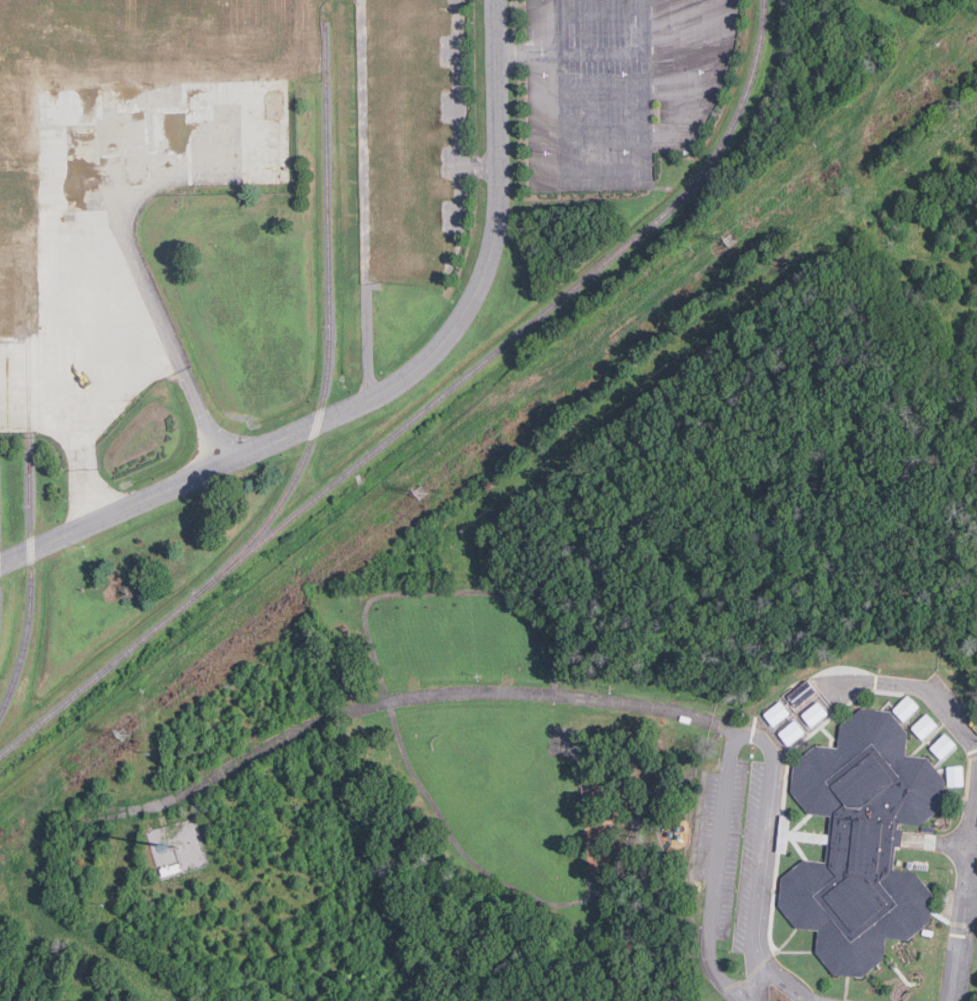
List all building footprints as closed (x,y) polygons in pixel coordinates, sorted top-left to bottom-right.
[(796,710),(819,694),(808,679),(785,695),(796,710)] [(904,721),(919,706),(908,695),(893,710),(904,721)] [(764,714),(774,726),(790,713),(780,701),(764,714)] [(828,714),(819,701),(802,714),(811,727),(828,714)] [(861,975),(884,958),(886,940),(936,927),(922,872),(897,869),(902,825),(942,815),(947,773),(909,752),(899,712),(864,708),(840,726),(838,745),(797,756),(793,791),(810,814),(830,817),(828,834),(790,830),(792,816),(782,815),(778,852),(787,853),(789,840),(828,844),(826,862),(807,860),(788,874),(785,899),(842,973),(861,975)] [(937,724),(930,716),(915,728),(923,737),(930,731),(929,731),(937,724)] [(789,745),(805,732),(795,720),(779,733),(789,745)] [(932,748),(942,759),(958,744),(947,733),(932,748)] [(951,767),(951,784),(964,784),(964,767),(951,767)]
